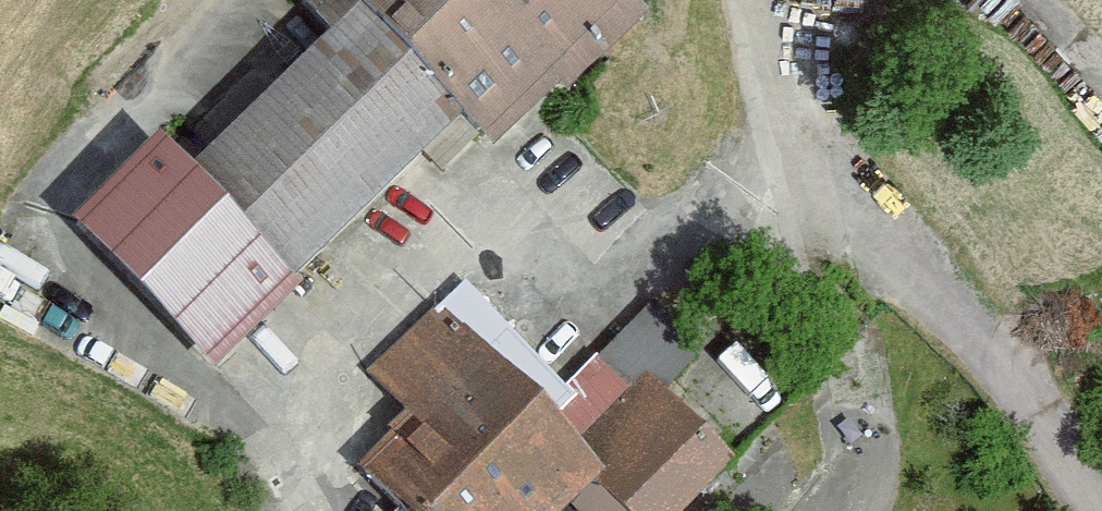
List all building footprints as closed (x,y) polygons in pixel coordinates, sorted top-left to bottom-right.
[(197,171),(296,276),(470,111),(499,142),(580,65),(517,0),(302,0),(338,38),(197,171)] [(580,65),(593,78),(659,13),(646,0),(517,0),(580,65)] [(197,171),(160,141),(79,220),(222,366),(303,287),(296,276),(197,171)] [(464,323),(610,474),(646,510),(699,510),(753,459),(623,324),(571,373),(495,294),(464,323)] [(372,365),(416,412),(361,464),(405,510),(570,510),(610,474),(464,323),(443,299),(372,365)]
